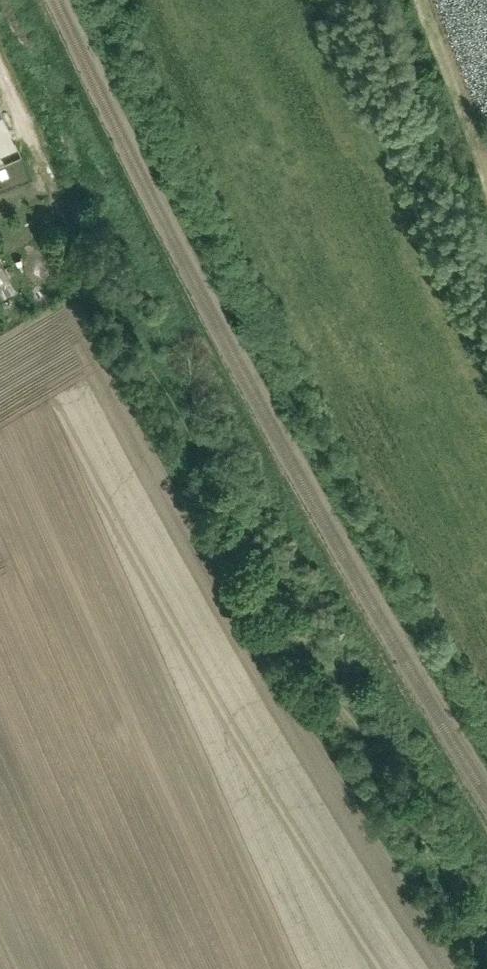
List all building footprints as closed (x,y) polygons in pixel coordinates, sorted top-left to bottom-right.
[(0,261),(0,302),(18,291),(0,261)]
